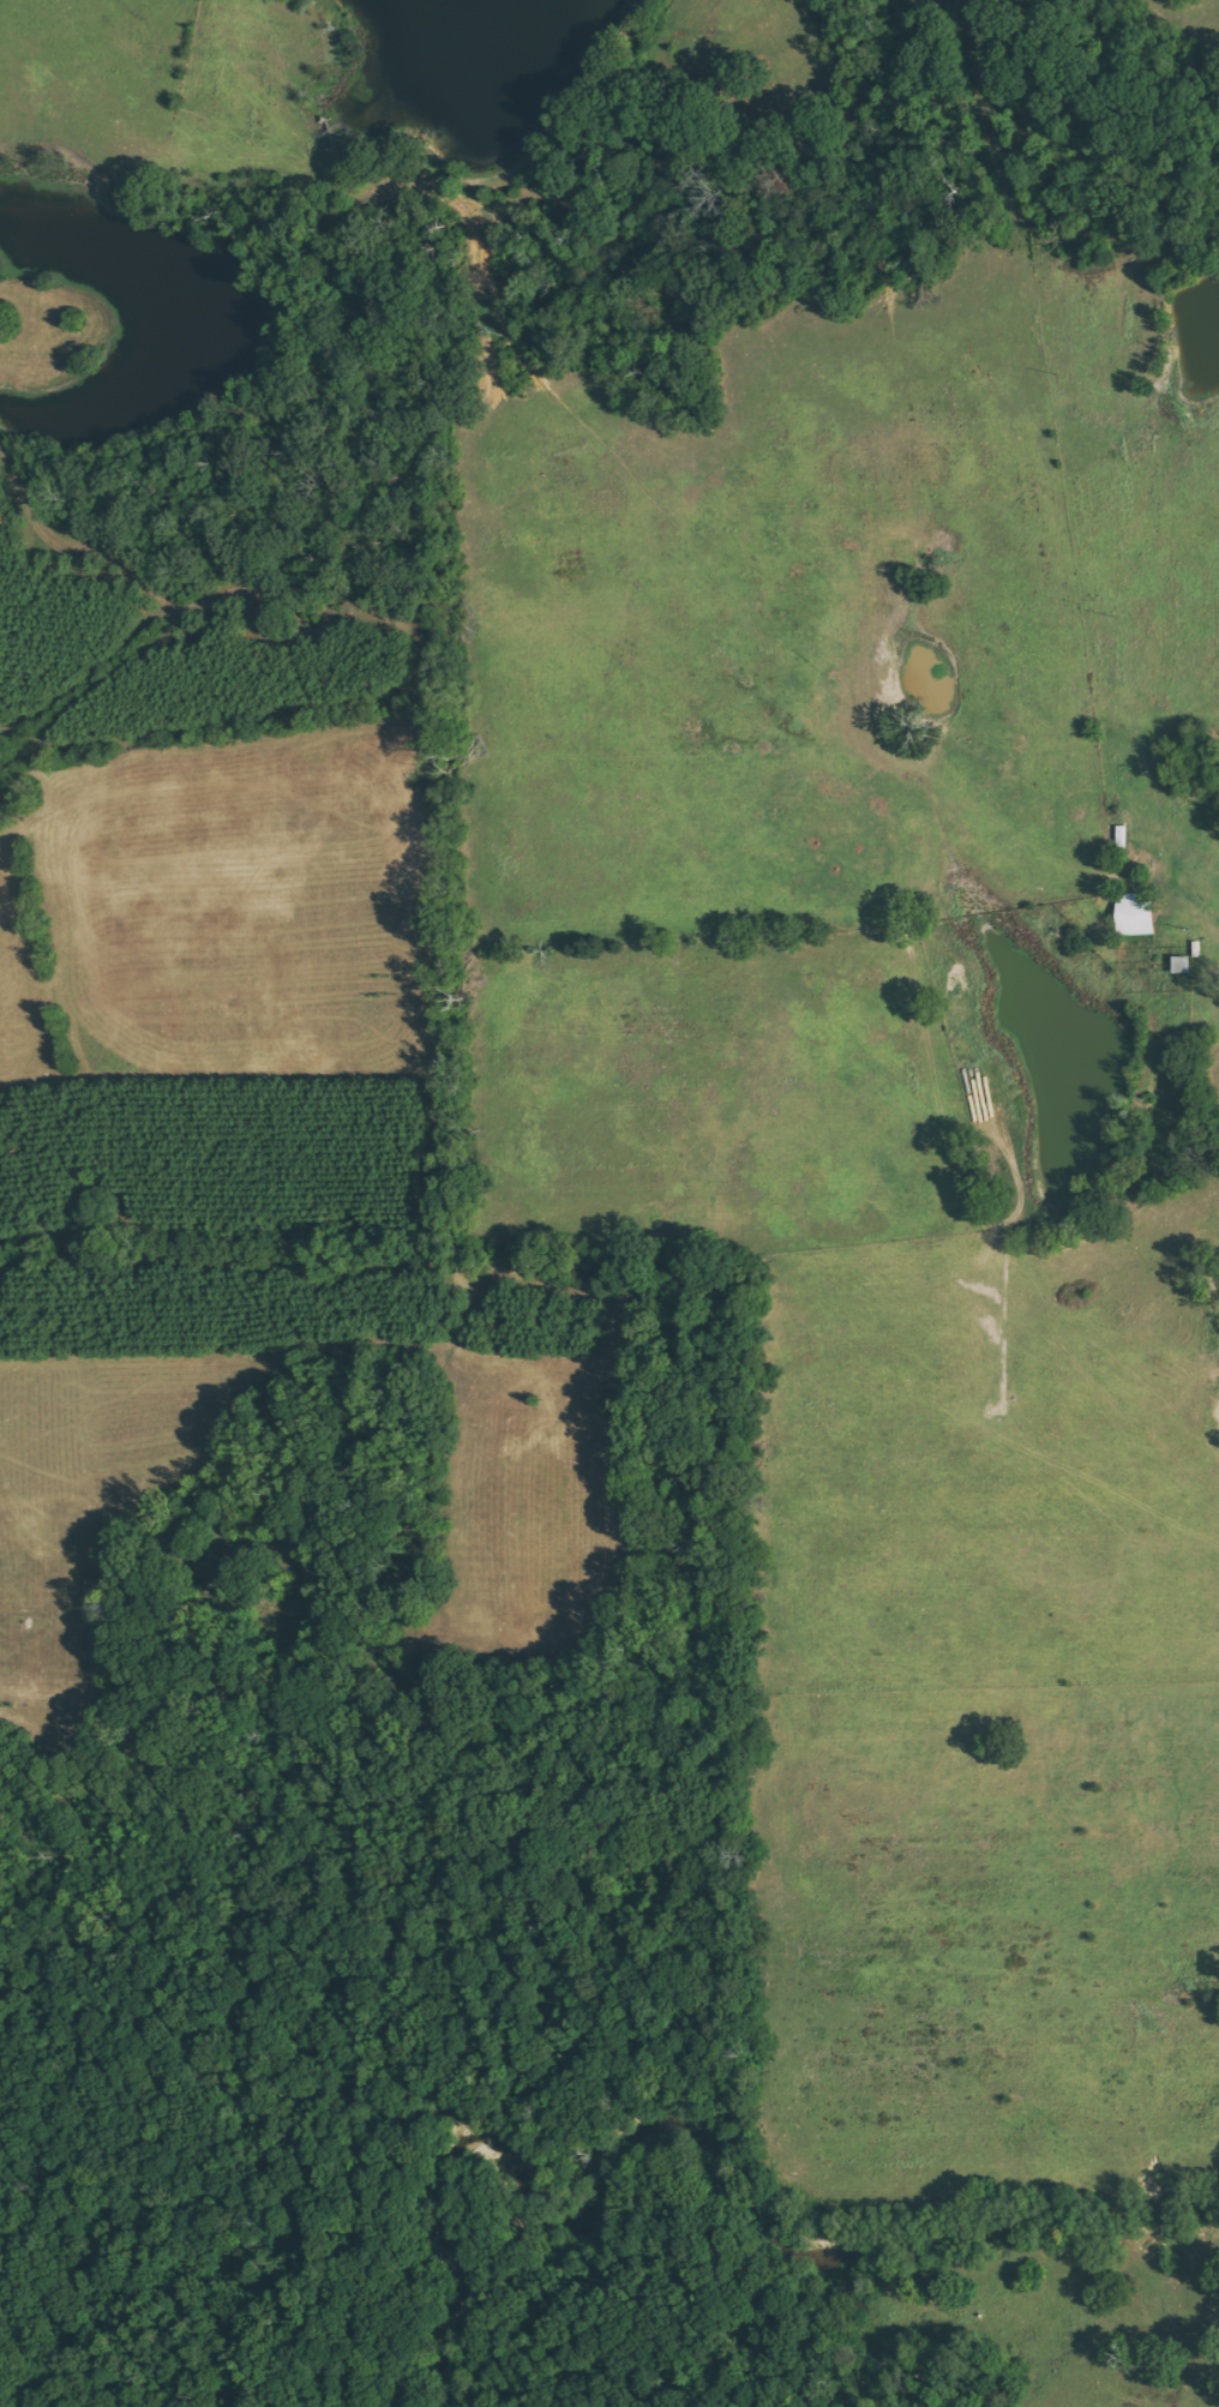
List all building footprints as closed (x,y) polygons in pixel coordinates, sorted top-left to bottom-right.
[(1142,892),(1115,893),(1117,935),(1154,934),(1153,901),(1142,901),(1142,892)]
